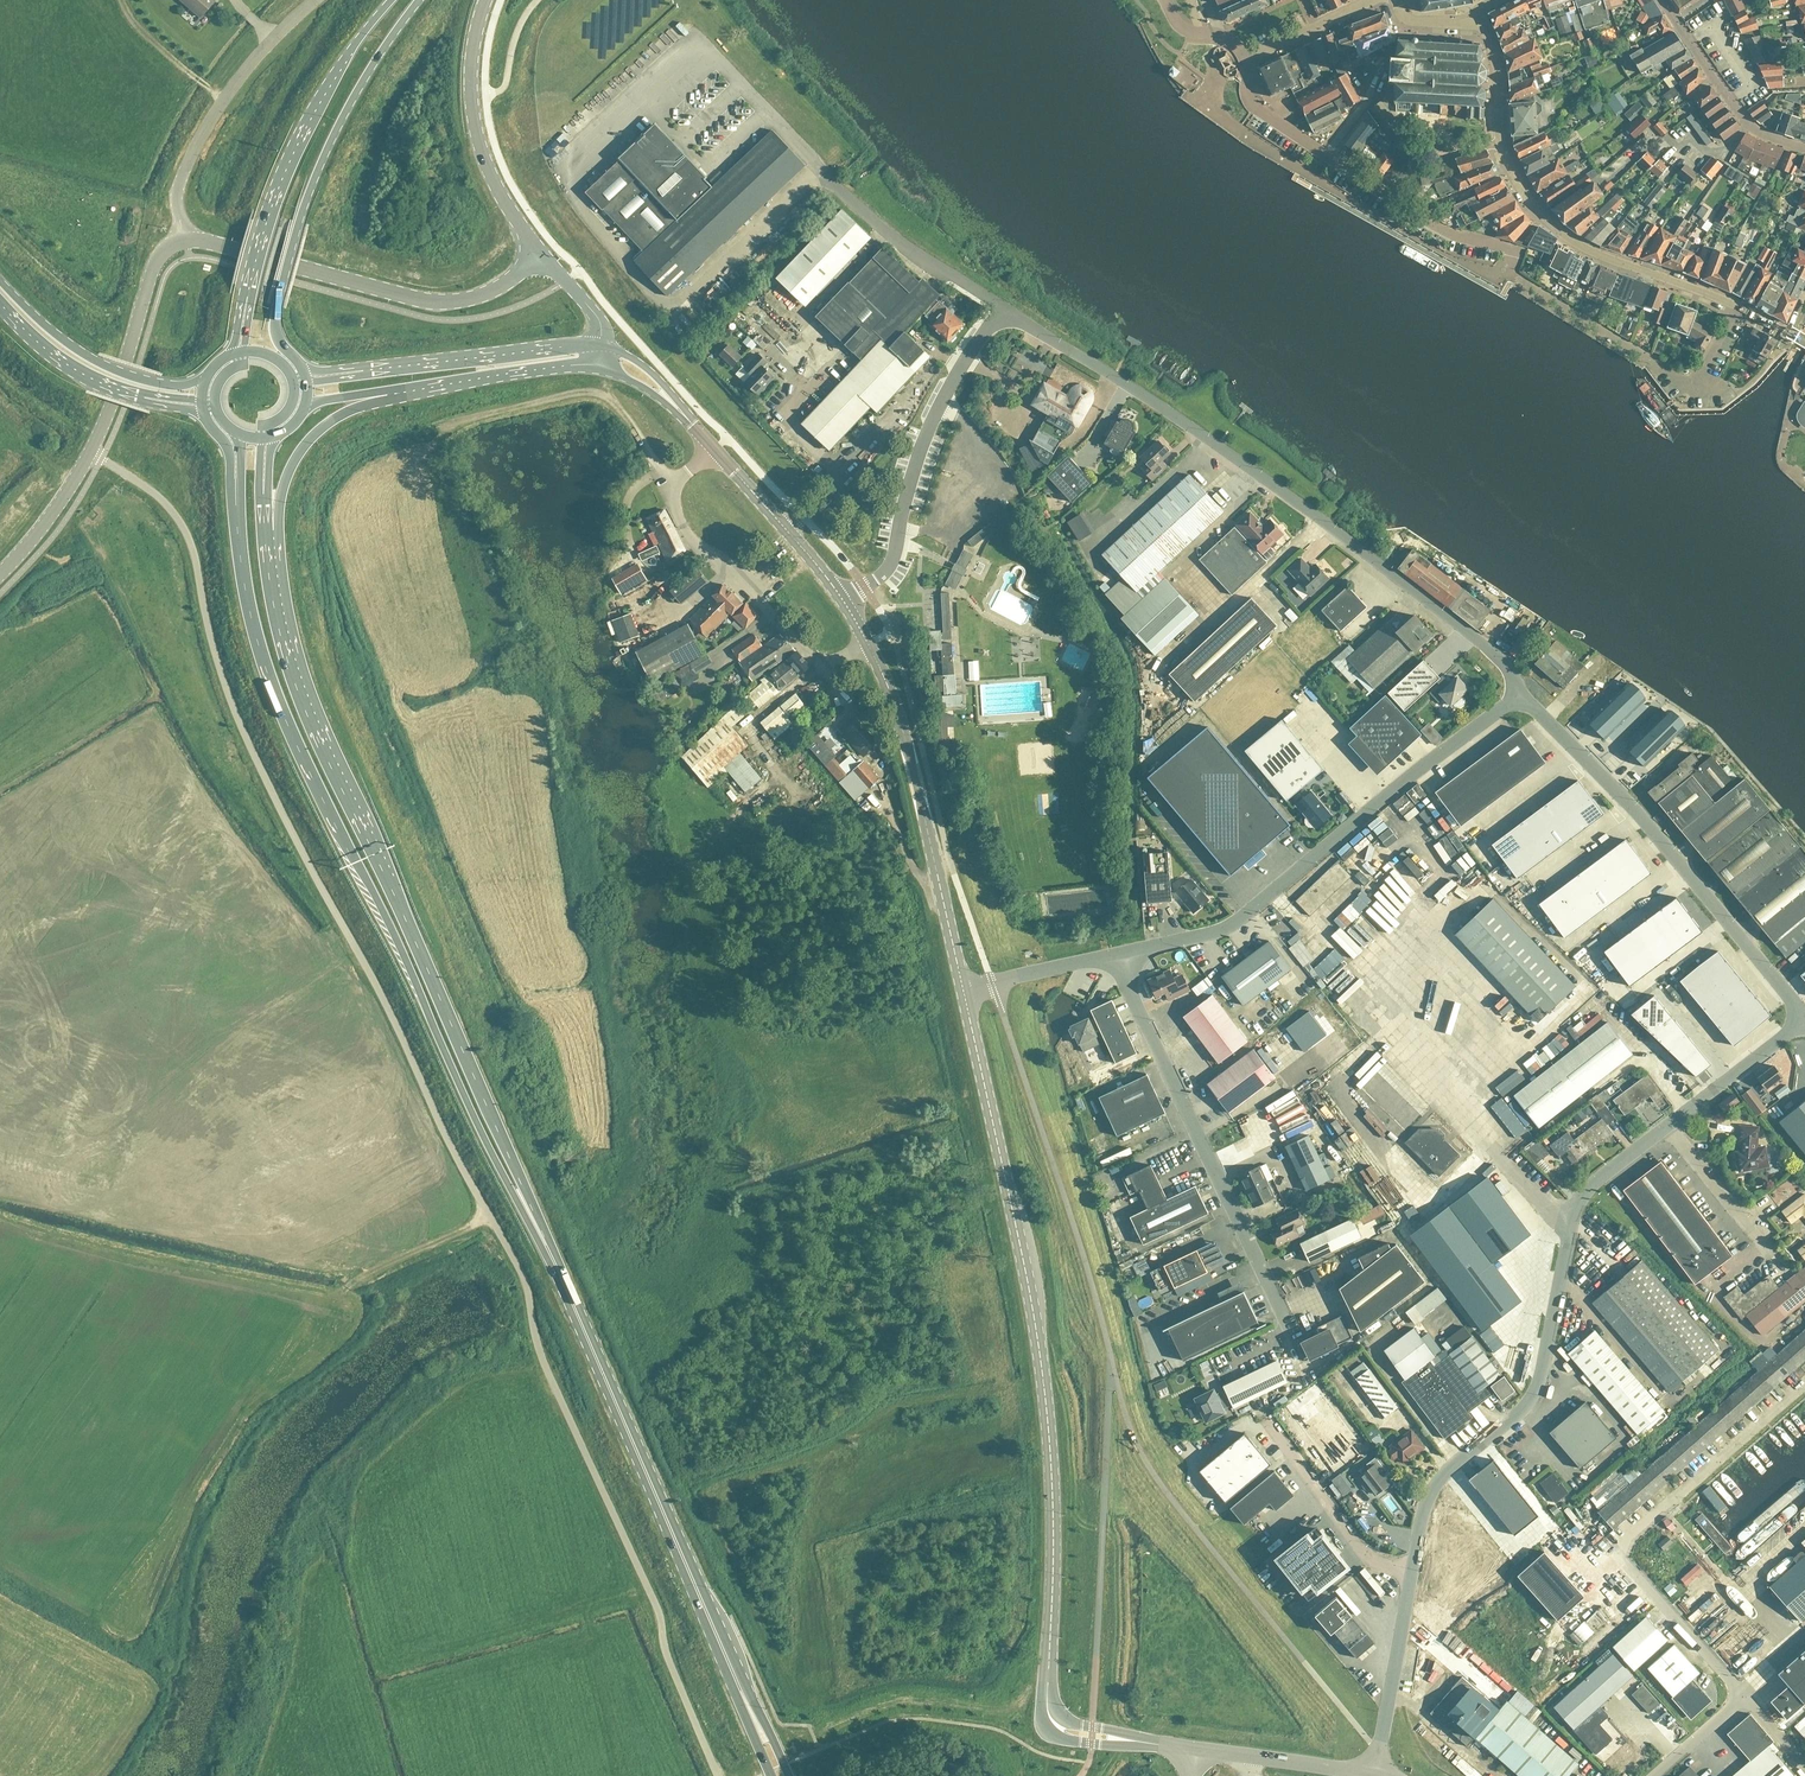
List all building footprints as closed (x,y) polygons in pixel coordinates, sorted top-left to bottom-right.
[(200,18),(214,2),(212,0),(179,0),(200,18)] [(1254,10),(1250,0),(1246,0),(1239,3),(1235,5),(1241,17),(1254,10)] [(1254,10),(1268,4),(1266,0),(1250,0),(1254,10)] [(1318,18),(1344,6),(1343,4),(1351,0),(1310,0),(1318,18)] [(1472,0),(1419,0),(1422,13),(1444,9),(1473,4),(1472,0)] [(1509,3),(1515,18),(1518,16),(1518,17),(1521,23),(1522,25),(1524,29),(1532,25),(1534,24),(1540,26),(1538,22),(1539,21),(1538,20),(1533,11),(1534,11),(1530,2),(1528,3),(1527,0),(1516,0),(1509,3)] [(1528,3),(1530,2),(1534,11),(1533,11),(1538,20),(1543,18),(1549,29),(1554,27),(1550,19),(1546,10),(1544,6),(1541,0),(1527,0),(1528,3)] [(1544,6),(1546,10),(1550,19),(1554,18),(1555,19),(1554,20),(1560,36),(1571,32),(1568,22),(1571,20),(1575,31),(1576,33),(1580,32),(1582,31),(1575,10),(1572,1),(1572,0),(1541,0),(1544,6)] [(1585,31),(1609,23),(1606,11),(1609,10),(1605,0),(1575,0),(1585,31)] [(1609,10),(1623,7),(1621,0),(1605,0),(1609,10)] [(1652,0),(1641,7),(1646,15),(1658,8),(1652,0)] [(1678,14),(1699,0),(1669,0),(1678,14)] [(1732,16),(1745,9),(1741,2),(1738,3),(1737,0),(1724,0),(1732,16)] [(1241,17),(1235,5),(1228,8),(1226,3),(1218,6),(1220,12),(1224,21),(1227,23),(1241,17)] [(1509,3),(1488,14),(1494,29),(1510,21),(1515,18),(1509,3)] [(1800,24),(1804,24),(1804,6),(1798,7),(1800,23),(1798,23),(1798,22),(1786,24),(1786,27),(1800,25),(1800,24)] [(1651,22),(1642,27),(1647,35),(1657,30),(1661,37),(1672,31),(1658,8),(1646,15),(1651,22)] [(1733,18),(1737,26),(1749,20),(1745,12),(1733,18)] [(1345,50),(1353,69),(1365,63),(1358,40),(1388,28),(1384,13),(1347,27),(1351,36),(1335,42),(1339,50),(1342,49),(1342,51),(1345,50)] [(1510,21),(1494,29),(1499,41),(1510,36),(1511,39),(1525,32),(1526,35),(1527,35),(1526,35),(1531,34),(1532,34),(1530,29),(1525,32),(1523,29),(1520,30),(1519,27),(1522,25),(1521,23),(1518,17),(1518,16),(1515,18),(1510,21)] [(1752,31),(1750,19),(1737,26),(1741,34),(1752,31)] [(1358,40),(1365,63),(1380,56),(1376,47),(1391,39),(1388,28),(1358,40)] [(1510,36),(1499,41),(1504,54),(1534,39),(1535,40),(1537,40),(1535,36),(1528,38),(1527,35),(1526,35),(1525,32),(1511,39),(1510,36)] [(1650,68),(1685,49),(1674,33),(1642,51),(1641,49),(1629,56),(1641,74),(1650,68)] [(1339,50),(1335,42),(1332,34),(1320,39),(1332,64),(1333,63),(1340,60),(1345,72),(1353,69),(1345,50),(1342,51),(1342,49),(1339,50)] [(1749,49),(1765,47),(1759,36),(1744,40),(1749,49)] [(1597,37),(1590,39),(1593,46),(1600,44),(1597,37)] [(1412,87),(1392,86),(1394,106),(1396,106),(1397,103),(1410,104),(1410,107),(1412,107),(1412,104),(1425,105),(1425,108),(1427,108),(1427,105),(1440,105),(1440,108),(1440,113),(1438,114),(1439,116),(1441,114),(1454,115),(1455,117),(1466,119),(1465,120),(1466,121),(1468,119),(1483,120),(1484,121),(1485,120),(1484,118),(1484,110),(1485,108),(1483,109),(1481,109),(1481,106),(1485,101),(1488,102),(1488,100),(1486,99),(1486,93),(1489,92),(1488,90),(1485,91),(1481,85),(1485,82),(1487,83),(1488,81),(1486,80),(1487,72),(1488,72),(1488,69),(1486,70),(1480,61),(1482,59),(1485,60),(1485,58),(1483,57),(1483,53),(1486,52),(1485,50),(1482,51),(1480,48),(1481,45),(1479,44),(1478,45),(1473,45),(1473,42),(1471,42),(1471,45),(1461,44),(1461,41),(1459,41),(1459,44),(1446,43),(1446,40),(1444,40),(1444,43),(1430,42),(1430,39),(1428,39),(1428,42),(1418,42),(1418,41),(1416,39),(1413,39),(1411,40),(1411,41),(1399,41),(1399,38),(1397,38),(1393,58),(1413,59),(1412,87)] [(1326,66),(1332,64),(1320,39),(1306,45),(1314,63),(1323,59),(1326,66)] [(1504,54),(1508,73),(1542,58),(1535,40),(1534,39),(1504,54)] [(1589,57),(1595,54),(1596,54),(1593,46),(1590,39),(1583,41),(1589,57)] [(1297,54),(1309,79),(1309,81),(1320,75),(1314,63),(1306,45),(1295,51),(1297,54)] [(1765,47),(1749,49),(1756,64),(1772,62),(1765,47)] [(1685,49),(1650,68),(1654,73),(1668,65),(1671,70),(1691,58),(1685,49)] [(1305,81),(1309,79),(1297,54),(1283,60),(1282,57),(1257,68),(1271,97),(1290,88),(1293,94),(1296,99),(1307,94),(1305,89),(1308,86),(1305,81)] [(1595,54),(1589,57),(1584,58),(1588,69),(1600,64),(1598,60),(1595,54)] [(1413,59),(1393,58),(1389,58),(1388,84),(1390,86),(1392,86),(1412,87),(1413,59)] [(1340,60),(1333,63),(1340,77),(1343,76),(1344,75),(1346,72),(1345,72),(1340,60)] [(1692,60),(1674,71),(1668,76),(1662,80),(1670,90),(1679,83),(1682,81),(1698,70),(1692,60)] [(1529,66),(1529,67),(1534,78),(1540,75),(1541,76),(1551,72),(1548,65),(1541,68),(1539,61),(1529,66)] [(1757,66),(1763,78),(1782,76),(1781,65),(1757,66)] [(1529,66),(1523,68),(1523,69),(1528,80),(1534,78),(1529,67),(1529,66)] [(1169,72),(1169,75),(1172,77),(1175,77),(1179,72),(1172,67),(1169,72)] [(1522,69),(1508,75),(1509,86),(1528,80),(1523,69),(1523,68),(1522,69)] [(1667,102),(1683,89),(1687,95),(1705,80),(1698,70),(1682,81),(1679,83),(1670,90),(1663,96),(1667,102)] [(1305,116),(1354,92),(1344,75),(1343,76),(1340,77),(1307,94),(1296,99),(1305,116)] [(1510,105),(1534,94),(1540,92),(1537,86),(1544,83),(1541,76),(1534,79),(1528,81),(1522,83),(1509,88),(1510,105)] [(1783,87),(1782,76),(1763,78),(1768,88),(1783,87)] [(1701,110),(1717,97),(1709,86),(1693,99),(1686,103),(1689,107),(1696,103),(1701,110)] [(1354,92),(1305,116),(1305,117),(1313,133),(1343,119),(1342,117),(1347,115),(1344,108),(1359,101),(1354,92)] [(1656,103),(1647,92),(1639,98),(1648,110),(1656,103)] [(1538,136),(1536,115),(1538,115),(1541,111),(1541,106),(1536,103),(1535,103),(1535,102),(1534,102),(1534,94),(1510,105),(1509,106),(1512,137),(1513,137),(1513,147),(1538,136)] [(1615,115),(1623,109),(1612,94),(1604,100),(1615,115)] [(1708,120),(1725,107),(1717,97),(1701,110),(1701,111),(1700,112),(1704,118),(1706,117),(1708,120)] [(1604,110),(1603,111),(1609,119),(1614,115),(1603,98),(1598,101),(1604,110)] [(1391,145),(1395,149),(1409,139),(1382,101),(1368,111),(1368,112),(1391,145)] [(1761,101),(1747,111),(1752,118),(1766,108),(1761,101)] [(1786,112),(1796,112),(1796,101),(1786,101),(1786,112)] [(1628,111),(1636,120),(1645,111),(1637,102),(1628,111)] [(1716,130),(1732,118),(1725,107),(1708,120),(1710,122),(1708,124),(1712,130),(1714,128),(1716,130)] [(1771,115),(1766,108),(1752,118),(1759,124),(1771,115)] [(591,110),(582,112),(584,122),(594,119),(591,110)] [(1371,170),(1391,145),(1368,112),(1343,144),(1358,155),(1356,158),(1371,170)] [(1799,122),(1800,119),(1780,112),(1774,132),(1792,139),(1804,142),(1804,124),(1799,122)] [(1630,125),(1626,130),(1635,139),(1650,124),(1642,115),(1630,125)] [(1711,143),(1690,115),(1686,118),(1707,146),(1711,143)] [(1732,118),(1716,130),(1716,131),(1714,133),(1719,139),(1721,138),(1723,141),(1740,128),(1732,118)] [(1658,122),(1652,127),(1662,138),(1668,133),(1658,122)] [(634,262),(667,297),(805,166),(772,131),(712,188),(655,127),(585,193),(602,211),(603,210),(643,253),(634,262)] [(1675,129),(1674,135),(1686,138),(1687,131),(1675,129)] [(1556,136),(1548,141),(1544,133),(1513,147),(1520,160),(1550,145),(1551,146),(1559,141),(1556,136)] [(1745,165),(1757,140),(1745,134),(1734,151),(1744,157),(1741,161),(1746,164),(1745,165)] [(1752,161),(1762,164),(1770,145),(1757,140),(1745,165),(1750,167),(1752,161)] [(1549,166),(1548,164),(1556,160),(1552,154),(1560,150),(1556,144),(1549,147),(1542,150),(1520,161),(1526,175),(1527,176),(1549,166)] [(1391,145),(1371,170),(1383,178),(1396,163),(1389,157),(1395,149),(1391,145)] [(1764,172),(1766,166),(1774,169),(1783,150),(1770,145),(1762,164),(1760,170),(1764,172)] [(1462,176),(1492,163),(1486,151),(1455,160),(1462,176)] [(1788,173),(1791,165),(1795,155),(1787,152),(1780,170),(1788,173)] [(1396,163),(1383,178),(1405,194),(1425,166),(1416,154),(1396,163)] [(1637,163),(1645,170),(1653,161),(1646,154),(1637,163)] [(1564,168),(1559,159),(1558,157),(1557,158),(1558,159),(1556,160),(1548,164),(1549,166),(1527,176),(1538,195),(1540,194),(1569,176),(1568,174),(1578,168),(1575,162),(1564,168)] [(1700,171),(1710,179),(1711,180),(1722,166),(1712,157),(1700,171)] [(1667,168),(1658,161),(1650,170),(1658,178),(1667,168)] [(1741,161),(1737,168),(1741,170),(1745,165),(1746,164),(1741,161)] [(1452,179),(1458,192),(1497,175),(1493,164),(1492,163),(1462,176),(1452,179)] [(1677,174),(1690,184),(1697,175),(1684,165),(1677,174)] [(1797,168),(1791,165),(1788,173),(1788,174),(1792,176),(1797,168)] [(1730,168),(1729,167),(1724,174),(1732,179),(1736,172),(1730,168)] [(1578,189),(1591,181),(1590,181),(1598,175),(1594,169),(1585,175),(1586,176),(1574,184),(1569,176),(1540,194),(1549,207),(1578,189)] [(1421,177),(1407,195),(1418,202),(1431,184),(1421,177)] [(1459,213),(1466,226),(1478,219),(1515,200),(1508,190),(1507,190),(1501,178),(1446,203),(1453,216),(1459,213)] [(1458,192),(1452,179),(1446,181),(1446,179),(1435,184),(1441,199),(1458,192)] [(1580,189),(1551,210),(1564,223),(1588,206),(1588,207),(1603,196),(1593,183),(1581,190),(1580,189)] [(1667,190),(1659,184),(1643,203),(1651,210),(1667,190)] [(1754,200),(1756,197),(1760,189),(1752,185),(1746,195),(1754,200)] [(1588,206),(1564,223),(1564,224),(1580,236),(1581,237),(1602,217),(1611,209),(1618,202),(1617,201),(1613,197),(1596,214),(1588,207),(1588,206)] [(1489,222),(1497,235),(1500,229),(1524,215),(1522,212),(1515,200),(1478,219),(1483,226),(1489,222)] [(1711,227),(1705,223),(1700,232),(1708,236),(1710,232),(1721,238),(1736,212),(1724,205),(1711,227)] [(1701,207),(1695,215),(1702,220),(1708,212),(1701,207)] [(1602,217),(1581,237),(1600,247),(1615,229),(1605,220),(1608,216),(1609,217),(1611,218),(1616,213),(1614,212),(1611,209),(1602,217)] [(800,302),(866,233),(841,210),(776,279),(800,302)] [(1804,230),(1804,213),(1799,210),(1795,219),(1790,217),(1787,223),(1796,227),(1797,227),(1804,230)] [(1495,237),(1514,242),(1516,240),(1531,222),(1524,215),(1500,229),(1497,235),(1495,237)] [(1643,255),(1641,259),(1660,265),(1674,243),(1680,232),(1686,224),(1687,223),(1687,222),(1680,218),(1673,228),(1670,233),(1669,233),(1661,228),(1660,229),(1659,229),(1653,239),(1654,239),(1643,255)] [(1615,229),(1600,247),(1621,254),(1622,254),(1625,248),(1635,233),(1636,233),(1622,221),(1615,229)] [(1635,233),(1625,248),(1630,249),(1626,255),(1640,259),(1641,258),(1653,239),(1659,229),(1648,222),(1642,232),(1640,231),(1638,235),(1635,233)] [(1674,243),(1660,265),(1670,269),(1682,248),(1686,241),(1686,240),(1681,238),(1683,235),(1684,234),(1690,225),(1687,223),(1686,224),(1680,232),(1674,243)] [(1785,232),(1791,235),(1795,227),(1789,224),(1785,232)] [(1550,255),(1557,239),(1539,227),(1535,233),(1531,231),(1525,241),(1526,242),(1525,244),(1524,244),(1522,246),(1528,248),(1529,247),(1543,253),(1540,260),(1546,263),(1550,255)] [(1682,248),(1670,269),(1681,273),(1692,253),(1688,251),(1692,244),(1686,241),(1682,248)] [(1552,283),(1553,283),(1553,284),(1556,286),(1559,279),(1566,262),(1564,260),(1569,250),(1557,244),(1547,266),(1556,271),(1553,276),(1555,277),(1552,283)] [(1785,258),(1788,260),(1792,261),(1791,262),(1797,264),(1804,268),(1804,252),(1803,251),(1803,252),(1791,246),(1785,258)] [(1692,253),(1681,273),(1701,280),(1712,251),(1713,250),(1712,249),(1712,251),(1702,247),(1699,258),(1693,255),(1693,254),(1692,253)] [(877,414),(918,371),(930,357),(905,333),(924,313),(936,300),(940,296),(922,279),(919,283),(883,249),(849,285),(848,284),(816,318),(861,360),(801,425),(829,451),(849,430),(850,431),(871,408),(877,414)] [(1566,262),(1559,279),(1556,286),(1552,292),(1556,295),(1558,292),(1555,290),(1559,284),(1572,290),(1573,288),(1586,260),(1569,250),(1564,260),(1566,262)] [(1712,251),(1701,280),(1714,285),(1720,272),(1724,270),(1721,268),(1727,256),(1713,250),(1712,251)] [(1776,254),(1770,250),(1761,268),(1757,274),(1743,299),(1744,299),(1754,306),(1771,274),(1766,272),(1776,254)] [(1763,263),(1767,257),(1761,253),(1758,259),(1763,263)] [(1720,272),(1714,285),(1730,292),(1746,264),(1727,256),(1721,268),(1724,270),(1720,272)] [(1792,261),(1788,260),(1785,258),(1785,257),(1781,265),(1794,271),(1792,274),(1804,281),(1804,268),(1797,264),(1791,262),(1792,261)] [(1588,289),(1599,265),(1586,260),(1573,288),(1577,290),(1580,282),(1584,284),(1583,287),(1588,289)] [(1610,293),(1618,274),(1599,265),(1588,289),(1605,296),(1607,292),(1610,293)] [(1761,268),(1756,265),(1752,271),(1745,267),(1731,293),(1743,299),(1757,274),(1761,268)] [(1618,274),(1610,293),(1604,306),(1608,308),(1613,297),(1626,302),(1635,280),(1618,274)] [(1796,302),(1804,282),(1804,281),(1792,274),(1790,274),(1789,278),(1782,274),(1779,278),(1786,282),(1781,293),(1796,302)] [(1774,275),(1756,306),(1771,315),(1778,304),(1776,302),(1781,293),(1786,282),(1779,278),(1774,275)] [(1626,302),(1643,308),(1651,286),(1635,280),(1626,302)] [(1651,286),(1644,306),(1655,310),(1651,322),(1662,326),(1668,310),(1661,308),(1667,292),(1651,286)] [(1796,302),(1781,293),(1776,302),(1778,304),(1771,315),(1779,319),(1779,321),(1782,323),(1784,322),(1786,323),(1796,302)] [(936,300),(924,313),(927,316),(933,323),(931,326),(947,342),(949,340),(950,341),(953,339),(955,336),(954,335),(963,325),(946,309),(946,310),(939,303),(936,300)] [(1688,336),(1688,335),(1697,340),(1695,344),(1696,348),(1701,351),(1704,350),(1713,334),(1693,322),(1697,311),(1675,304),(1666,328),(1688,336)] [(683,315),(678,318),(684,329),(690,326),(683,315)] [(1761,333),(1753,329),(1747,339),(1755,344),(1752,350),(1759,354),(1757,358),(1764,362),(1766,358),(1776,341),(1762,333),(1761,333)] [(1660,355),(1665,344),(1658,341),(1653,353),(1660,355)] [(741,358),(728,346),(720,355),(732,367),(741,358)] [(758,355),(745,370),(751,376),(745,383),(757,395),(774,378),(762,367),(767,363),(758,355)] [(741,369),(733,377),(742,386),(750,378),(741,369)] [(1674,423),(1681,418),(1670,403),(1658,389),(1643,382),(1648,395),(1660,411),(1674,423)] [(1040,460),(1048,464),(1059,444),(1060,443),(1072,434),(1073,432),(1090,403),(1089,403),(1090,400),(1090,398),(1090,395),(1088,393),(1086,393),(1081,389),(1078,389),(1076,390),(1074,391),(1072,393),(1071,393),(1067,399),(1044,386),(1032,408),(1047,416),(1038,432),(1031,443),(1040,460)] [(1804,402),(1798,410),(1797,413),(1796,415),(1796,416),(1796,418),(1796,420),(1797,421),(1798,423),(1799,424),(1800,426),(1802,427),(1804,429),(1804,403),(1804,402)] [(1121,454),(1122,454),(1135,433),(1133,431),(1133,429),(1133,426),(1132,424),(1130,422),(1129,421),(1126,420),(1124,421),(1121,422),(1119,424),(1117,422),(1113,429),(1110,427),(1104,436),(1108,438),(1104,444),(1111,448),(1110,450),(1111,453),(1113,455),(1114,455),(1117,456),(1119,456),(1121,454)] [(1015,435),(1023,450),(1028,447),(1020,432),(1015,435)] [(1163,447),(1158,442),(1149,451),(1146,448),(1138,456),(1147,465),(1141,470),(1151,481),(1164,470),(1158,464),(1169,454),(1169,453),(1169,450),(1166,446),(1163,447)] [(1068,456),(1046,476),(1071,503),(1092,483),(1068,456)] [(1223,512),(1189,475),(1102,556),(1103,557),(1100,559),(1103,563),(1106,560),(1111,566),(1107,571),(1118,583),(1105,595),(1124,616),(1121,619),(1150,651),(1194,610),(1165,579),(1142,600),(1136,593),(1223,512)] [(667,561),(685,551),(664,510),(646,519),(653,532),(648,535),(654,546),(658,543),(667,561)] [(1276,544),(1275,542),(1283,535),(1270,521),(1261,529),(1256,523),(1257,522),(1249,514),(1236,526),(1249,540),(1262,554),(1263,555),(1271,548),(1273,548),(1276,546),(1276,544)] [(1080,515),(1068,523),(1079,541),(1091,534),(1080,515)] [(1003,523),(998,517),(968,540),(974,547),(1003,523)] [(1231,596),(1267,563),(1234,528),(1199,560),(1231,596)] [(656,546),(638,554),(642,561),(660,553),(656,546)] [(967,552),(963,550),(956,564),(955,566),(960,568),(967,552)] [(1476,630),(1481,634),(1489,623),(1484,620),(1491,611),(1412,550),(1397,569),(1476,630)] [(1300,560),(1288,571),(1298,581),(1297,582),(1310,596),(1328,579),(1315,565),(1310,570),(1300,560)] [(622,590),(647,576),(638,562),(614,576),(622,590)] [(1195,567),(1190,572),(1198,580),(1203,576),(1195,567)] [(681,605),(708,582),(697,568),(670,591),(681,605)] [(669,570),(664,573),(669,583),(674,580),(669,570)] [(945,585),(950,588),(958,572),(953,570),(952,571),(945,585)] [(730,614),(742,604),(722,585),(712,596),(713,597),(689,620),(706,637),(722,622),(730,614)] [(666,586),(661,588),(663,597),(669,596),(666,586)] [(1367,608),(1347,586),(1321,611),(1340,632),(1367,608)] [(951,640),(949,594),(941,594),(943,633),(940,633),(941,641),(951,640)] [(1169,674),(1195,702),(1277,627),(1251,599),(1169,674)] [(736,619),(731,624),(740,632),(744,627),(746,629),(758,616),(745,604),(733,617),(736,619)] [(1396,614),(1394,616),(1355,652),(1349,646),(1332,661),(1335,664),(1334,666),(1350,683),(1360,674),(1374,689),(1433,636),(1414,616),(1405,624),(1396,614)] [(633,618),(613,623),(618,646),(639,641),(633,618)] [(688,625),(636,653),(651,682),(704,654),(688,625)] [(1517,660),(1535,637),(1526,630),(1508,652),(1517,660)] [(752,682),(795,651),(780,635),(762,647),(754,635),(732,650),(740,661),(738,663),(752,682)] [(1570,654),(1555,641),(1535,664),(1555,682),(1564,689),(1584,667),(1570,654)] [(943,664),(943,666),(948,665),(948,664),(953,663),(952,644),(941,645),(941,650),(942,657),(942,664),(943,664)] [(767,676),(780,691),(809,667),(796,652),(767,676)] [(1310,696),(1275,654),(1205,712),(1224,735),(1218,741),(1225,750),(1231,745),(1240,754),(1244,751),(1281,720),(1310,696)] [(1423,661),(1387,694),(1404,712),(1440,679),(1423,661)] [(681,688),(681,689),(699,679),(691,664),(673,674),(673,675),(681,688)] [(780,691),(767,676),(767,675),(760,680),(760,681),(762,683),(748,696),(681,757),(707,788),(723,775),(728,772),(735,781),(732,783),(742,795),(745,792),(761,779),(739,753),(748,746),(731,727),(756,705),(758,708),(773,696),(774,697),(780,692),(780,691)] [(956,696),(955,675),(943,676),(944,690),(944,697),(943,697),(943,707),(961,706),(961,695),(956,696)] [(944,690),(943,676),(936,676),(937,691),(944,690)] [(1442,682),(1429,694),(1438,703),(1443,698),(1450,706),(1452,704),(1456,708),(1459,708),(1464,704),(1464,700),(1460,697),(1468,690),(1457,678),(1447,687),(1442,682)] [(797,693),(803,702),(824,688),(819,680),(797,693)] [(1591,719),(1607,736),(1641,702),(1625,686),(1620,690),(1615,685),(1588,711),(1593,716),(1591,719)] [(790,718),(804,706),(796,694),(795,694),(760,723),(774,740),(794,723),(790,718)] [(1385,768),(1421,735),(1385,696),(1349,729),(1385,768)] [(1665,713),(1631,746),(1648,763),(1682,730),(1665,713)] [(864,757),(877,745),(855,720),(842,732),(852,744),(864,757)] [(1323,770),(1281,720),(1244,751),(1286,801),(1323,770)] [(1207,728),(1147,778),(1230,877),(1290,826),(1225,750),(1218,741),(1207,728)] [(1435,793),(1436,794),(1438,796),(1437,797),(1457,823),(1460,826),(1519,783),(1542,766),(1544,764),(1545,763),(1520,730),(1517,732),(1516,732),(1494,749),(1435,793)] [(667,740),(668,742),(675,753),(685,747),(676,734),(668,739),(667,740)] [(817,734),(806,744),(823,764),(831,758),(832,757),(833,758),(835,756),(817,734)] [(1716,750),(1707,739),(1699,746),(1697,744),(1689,751),(1691,753),(1684,759),(1687,762),(1681,767),(1678,763),(1657,781),(1666,792),(1716,750)] [(1717,768),(1725,761),(1716,750),(1666,792),(1675,803),(1696,785),(1693,782),(1699,777),(1702,781),(1709,775),(1711,777),(1719,771),(1717,768)] [(848,775),(833,758),(832,757),(831,758),(823,764),(854,801),(879,779),(863,761),(848,775)] [(1748,789),(1739,778),(1731,785),(1729,782),(1721,789),(1723,791),(1716,797),(1719,800),(1713,805),(1710,802),(1689,819),(1698,830),(1748,789)] [(1604,816),(1578,781),(1492,845),(1517,880),(1604,816)] [(1749,807),(1757,800),(1748,789),(1698,830),(1707,841),(1728,824),(1725,820),(1731,815),(1734,819),(1741,813),(1743,816),(1751,809),(1749,807)] [(1314,827),(1315,829),(1330,816),(1311,793),(1296,806),(1306,818),(1305,821),(1305,823),(1307,826),(1309,827),(1311,828),(1314,827)] [(868,811),(873,806),(863,796),(859,801),(868,811)] [(1780,827),(1771,816),(1762,823),(1760,821),(1752,827),(1754,830),(1748,835),(1750,839),(1745,844),(1742,840),(1721,858),(1730,869),(1780,827)] [(1780,845),(1789,838),(1780,827),(1730,869),(1739,880),(1760,862),(1757,859),(1763,854),(1766,857),(1772,852),(1774,854),(1782,847),(1780,845)] [(1625,840),(1539,904),(1564,939),(1650,874),(1625,840)] [(1172,902),(1167,852),(1143,854),(1147,904),(1172,902)] [(1802,855),(1794,862),(1792,859),(1784,866),(1786,868),(1779,874),(1782,877),(1776,882),(1773,879),(1752,896),(1761,907),(1804,871),(1804,858),(1802,855)] [(1294,901),(1309,917),(1351,877),(1336,862),(1294,901)] [(1761,907),(1770,918),(1792,901),(1789,897),(1794,892),(1797,896),(1804,890),(1804,891),(1804,871),(1761,907)] [(1191,881),(1176,893),(1193,914),(1208,901),(1191,881)] [(1112,915),(1109,887),(1038,894),(1041,922),(1112,915)] [(1629,987),(1702,932),(1676,898),(1603,952),(1629,987)] [(1575,987),(1493,899),(1454,935),(1537,1023),(1575,987)] [(1784,935),(1793,946),(1804,936),(1804,917),(1784,935)] [(1793,946),(1802,957),(1804,954),(1804,936),(1793,946)] [(1579,939),(1570,945),(1575,952),(1584,946),(1579,939)] [(1290,970),(1269,942),(1221,977),(1243,1006),(1290,970)] [(1717,951),(1679,982),(1733,1047),(1771,1016),(1717,951)] [(1169,971),(1148,981),(1156,997),(1164,993),(1168,1001),(1189,991),(1182,976),(1173,980),(1169,971)] [(1183,1018),(1218,1064),(1247,1042),(1212,995),(1183,1018)] [(1711,1065),(1654,996),(1630,1015),(1696,1078),(1711,1065)] [(1100,1045),(1096,1037),(1095,1035),(1100,1033),(1115,1064),(1137,1054),(1111,1001),(1090,1011),(1094,1019),(1089,1021),(1088,1019),(1071,1027),(1072,1029),(1069,1030),(1073,1038),(1075,1036),(1083,1053),(1100,1045)] [(1607,1023),(1513,1098),(1538,1130),(1632,1054),(1607,1023)] [(1550,1059),(1556,1056),(1550,1045),(1544,1048),(1550,1059)] [(1253,1050),(1206,1085),(1229,1114),(1275,1079),(1253,1050)] [(1287,1056),(1283,1060),(1294,1069),(1298,1065),(1287,1056)] [(1766,1090),(1782,1078),(1773,1067),(1757,1079),(1766,1090)] [(1098,1098),(1093,1100),(1099,1113),(1104,1111),(1117,1137),(1147,1123),(1164,1114),(1165,1115),(1146,1075),(1146,1076),(1098,1098)] [(1663,1097),(1646,1075),(1613,1101),(1624,1116),(1649,1097),(1654,1104),(1663,1097)] [(1789,1091),(1785,1086),(1774,1094),(1778,1099),(1789,1091)] [(1766,1110),(1750,1089),(1741,1096),(1758,1116),(1766,1110)] [(1588,1102),(1597,1114),(1606,1108),(1596,1095),(1588,1102)] [(1738,1102),(1733,1095),(1718,1106),(1724,1113),(1738,1102)] [(1778,1122),(1804,1154),(1804,1155),(1804,1101),(1779,1122),(1778,1122)] [(1586,1118),(1584,1115),(1580,1111),(1571,1118),(1577,1125),(1586,1118)] [(1573,1166),(1577,1162),(1613,1135),(1601,1120),(1573,1141),(1567,1133),(1549,1146),(1559,1158),(1569,1151),(1571,1154),(1566,1157),(1573,1166)] [(1758,1128),(1739,1126),(1738,1142),(1742,1142),(1741,1153),(1736,1154),(1737,1160),(1735,1162),(1737,1169),(1739,1170),(1740,1172),(1741,1172),(1744,1173),(1751,1172),(1752,1170),(1767,1166),(1764,1148),(1756,1149),(1758,1128)] [(1406,1143),(1439,1176),(1459,1156),(1443,1141),(1443,1135),(1438,1130),(1419,1130),(1406,1143)] [(1285,1147),(1306,1191),(1336,1177),(1330,1166),(1324,1169),(1308,1136),(1285,1147)] [(1535,1164),(1548,1154),(1538,1141),(1525,1151),(1535,1164)] [(1623,1191),(1694,1285),(1732,1256),(1660,1162),(1623,1191)] [(1124,1178),(1132,1194),(1139,1191),(1147,1209),(1130,1218),(1143,1245),(1208,1214),(1195,1187),(1167,1200),(1150,1166),(1124,1178)] [(1246,1192),(1266,1183),(1259,1168),(1239,1177),(1246,1192)] [(1492,1264),(1530,1235),(1487,1178),(1410,1236),(1482,1330),(1520,1301),(1492,1264)] [(1266,1183),(1246,1192),(1253,1208),(1274,1198),(1266,1183)] [(1804,1195),(1782,1212),(1791,1224),(1802,1215),(1804,1218),(1804,1195)] [(1757,1215),(1767,1207),(1763,1202),(1753,1210),(1757,1215)] [(1361,1217),(1364,1223),(1383,1214),(1379,1207),(1361,1217)] [(1284,1225),(1270,1232),(1277,1247),(1299,1236),(1295,1228),(1303,1224),(1297,1211),(1281,1219),(1284,1225)] [(1308,1240),(1300,1244),(1309,1263),(1335,1250),(1361,1238),(1352,1219),(1326,1231),(1314,1237),(1309,1239),(1309,1240),(1308,1240)] [(1182,1280),(1184,1284),(1207,1273),(1206,1269),(1224,1260),(1215,1241),(1150,1273),(1159,1291),(1182,1280)] [(1363,1270),(1339,1289),(1360,1332),(1425,1282),(1396,1245),(1391,1249),(1388,1244),(1358,1259),(1363,1270)] [(1123,1265),(1126,1283),(1150,1279),(1147,1261),(1123,1265)] [(1592,1303),(1669,1393),(1683,1382),(1719,1351),(1641,1261),(1592,1303)] [(1746,1316),(1762,1336),(1804,1301),(1804,1268),(1779,1289),(1746,1316)] [(1740,1320),(1746,1316),(1779,1289),(1768,1275),(1743,1295),(1737,1287),(1723,1298),(1740,1320)] [(1405,1313),(1415,1326),(1425,1318),(1424,1317),(1446,1300),(1437,1288),(1405,1313)] [(1168,1330),(1183,1361),(1256,1327),(1257,1329),(1266,1325),(1265,1324),(1260,1326),(1243,1292),(1163,1331),(1163,1332),(1168,1330)] [(1136,1303),(1138,1311),(1151,1307),(1150,1300),(1136,1303)] [(1341,1316),(1315,1329),(1317,1333),(1307,1338),(1309,1340),(1297,1346),(1304,1362),(1352,1338),(1341,1316)] [(1413,1328),(1383,1351),(1405,1380),(1401,1383),(1444,1440),(1472,1418),(1469,1413),(1462,1404),(1477,1393),(1451,1358),(1435,1369),(1430,1361),(1435,1357),(1413,1328)] [(1804,1360),(1804,1330),(1790,1343),(1804,1360)] [(1664,1412),(1594,1331),(1567,1354),(1637,1435),(1664,1412)] [(1471,1337),(1448,1355),(1451,1358),(1477,1393),(1487,1385),(1489,1384),(1501,1401),(1515,1391),(1504,1377),(1502,1378),(1500,1376),(1471,1337)] [(1773,1358),(1789,1375),(1804,1360),(1790,1343),(1773,1358)] [(1758,1372),(1773,1389),(1789,1375),(1773,1358),(1758,1372)] [(1233,1409),(1287,1383),(1276,1361),(1223,1387),(1228,1397),(1226,1398),(1222,1391),(1215,1395),(1213,1392),(1196,1400),(1197,1403),(1195,1404),(1201,1415),(1203,1414),(1206,1421),(1223,1413),(1222,1410),(1230,1407),(1227,1402),(1229,1401),(1233,1409)] [(1382,1420),(1398,1408),(1368,1369),(1353,1381),(1382,1420)] [(1773,1389),(1758,1372),(1742,1386),(1757,1403),(1773,1389)] [(1311,1373),(1298,1380),(1303,1388),(1315,1381),(1311,1373)] [(1154,1385),(1157,1392),(1167,1387),(1164,1381),(1154,1385)] [(1285,1407),(1328,1464),(1357,1442),(1314,1385),(1285,1407)] [(1742,1386),(1726,1400),(1741,1417),(1757,1403),(1742,1386)] [(1709,1414),(1725,1431),(1741,1417),(1726,1400),(1709,1414)] [(1549,1433),(1580,1469),(1616,1438),(1585,1402),(1549,1433)] [(1694,1428),(1709,1445),(1725,1431),(1709,1414),(1694,1428)] [(1709,1445),(1694,1428),(1678,1442),(1693,1459),(1709,1445)] [(1374,1429),(1366,1436),(1372,1444),(1380,1437),(1374,1429)] [(1411,1431),(1390,1447),(1392,1449),(1388,1452),(1387,1456),(1390,1459),(1393,1460),(1397,1456),(1403,1464),(1424,1448),(1411,1431)] [(1198,1471),(1225,1503),(1270,1465),(1244,1433),(1198,1471)] [(1662,1456),(1677,1473),(1693,1459),(1678,1442),(1662,1456)] [(1651,1466),(1666,1483),(1677,1473),(1662,1456),(1651,1466)] [(1388,1485),(1389,1484),(1375,1466),(1380,1461),(1377,1457),(1366,1465),(1368,1468),(1367,1471),(1360,1476),(1365,1482),(1363,1484),(1362,1486),(1365,1490),(1368,1490),(1370,1489),(1375,1495),(1382,1490),(1384,1490),(1388,1487),(1388,1485)] [(1467,1483),(1469,1481),(1514,1536),(1538,1516),(1493,1461),(1466,1482),(1467,1483)] [(1666,1483),(1651,1466),(1629,1485),(1644,1502),(1666,1483)] [(1269,1504),(1275,1511),(1294,1495),(1274,1471),(1230,1508),(1244,1525),(1269,1504)] [(1553,1474),(1540,1484),(1554,1503),(1568,1493),(1553,1474)] [(1339,1475),(1330,1481),(1341,1496),(1350,1490),(1339,1475)] [(1644,1502),(1629,1485),(1628,1486),(1624,1482),(1610,1495),(1629,1516),(1644,1502)] [(1598,1513),(1613,1530),(1629,1516),(1610,1495),(1603,1501),(1607,1505),(1598,1513)] [(1510,1562),(1461,1501),(1443,1516),(1450,1525),(1438,1535),(1442,1540),(1436,1545),(1451,1564),(1429,1582),(1436,1591),(1425,1600),(1440,1619),(1510,1562)] [(1733,1549),(1702,1513),(1694,1512),(1694,1519),(1726,1556),(1733,1549)] [(1668,1519),(1661,1523),(1668,1534),(1674,1530),(1668,1519)] [(1278,1559),(1308,1596),(1346,1566),(1316,1529),(1278,1559)] [(1683,1551),(1689,1548),(1683,1538),(1677,1541),(1683,1551)] [(1584,1597),(1544,1552),(1517,1576),(1557,1621),(1584,1597)] [(1802,1553),(1800,1552),(1794,1558),(1794,1560),(1797,1563),(1770,1587),(1801,1623),(1804,1620),(1804,1556),(1802,1553)] [(1663,1591),(1667,1600),(1675,1595),(1671,1587),(1663,1591)] [(1703,1591),(1688,1604),(1692,1609),(1707,1596),(1703,1591)] [(1335,1597),(1314,1615),(1330,1634),(1333,1632),(1356,1658),(1374,1643),(1335,1597)] [(1646,1659),(1666,1640),(1646,1617),(1613,1647),(1623,1659),(1633,1670),(1646,1659)] [(1704,1619),(1696,1626),(1701,1631),(1709,1624),(1704,1619)] [(1713,1648),(1732,1628),(1727,1623),(1708,1643),(1713,1648)] [(1503,1662),(1509,1652),(1498,1644),(1491,1654),(1503,1662)] [(1692,1718),(1711,1701),(1692,1680),(1699,1674),(1674,1645),(1647,1669),(1672,1697),(1673,1697),(1692,1718)] [(1533,1653),(1547,1667),(1551,1663),(1537,1649),(1533,1653)] [(1777,1674),(1788,1686),(1770,1702),(1786,1720),(1804,1704),(1804,1650),(1777,1674)] [(1596,1753),(1598,1754),(1601,1754),(1604,1750),(1605,1748),(1604,1746),(1610,1740),(1597,1726),(1603,1720),(1595,1710),(1631,1677),(1612,1655),(1554,1708),(1595,1754),(1596,1753)] [(1499,1710),(1462,1678),(1430,1714),(1467,1747),(1475,1737),(1519,1775),(1568,1775),(1578,1764),(1507,1701),(1499,1710)] [(1750,1762),(1733,1775),(1793,1775),(1774,1754),(1778,1751),(1772,1744),(1773,1742),(1750,1715),(1727,1735),(1750,1762)] [(1794,1727),(1804,1739),(1804,1717),(1794,1727)] [(1689,1734),(1694,1731),(1688,1721),(1683,1725),(1689,1734)]
